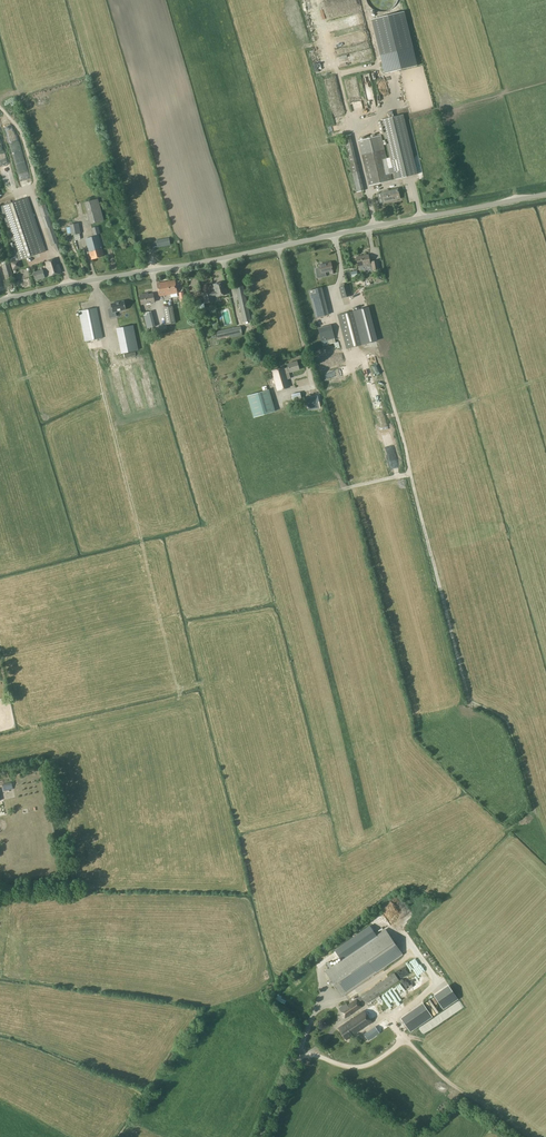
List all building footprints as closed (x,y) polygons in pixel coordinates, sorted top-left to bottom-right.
[(385,73),(417,66),(404,11),(371,19),(385,73)] [(403,114),(381,119),(390,157),(394,173),(395,179),(417,174),(403,114)] [(357,192),(363,190),(359,169),(355,156),(350,134),(343,136),(357,192)] [(369,185),(391,180),(390,174),(386,158),(380,135),(359,140),(369,185)] [(381,193),(377,194),(380,203),(383,202),(400,198),(398,189),(389,191),(388,189),(384,190),(385,192),(381,193)] [(2,206),(20,260),(46,251),(28,197),(2,206)] [(84,202),(90,224),(104,220),(98,198),(84,202)] [(70,224),(72,235),(81,233),(79,223),(70,224)] [(98,226),(93,228),(92,228),(94,235),(100,233),(98,226)] [(91,259),(104,256),(98,235),(86,239),(91,259)] [(157,247),(170,244),(169,238),(156,240),(157,247)] [(368,271),(378,269),(376,261),(372,262),(370,262),(368,255),(357,257),(358,267),(367,266),(368,271)] [(46,269),(43,270),(34,272),(36,280),(45,277),(45,276),(48,275),(48,276),(61,272),(57,258),(44,262),(46,269)] [(320,268),(316,268),(318,278),(322,277),(321,273),(329,271),(330,274),(333,273),(333,270),(331,262),(319,265),(320,268)] [(6,278),(13,277),(9,263),(2,265),(6,278)] [(159,296),(177,293),(175,280),(157,283),(159,296)] [(216,291),(212,292),(212,291),(202,293),(204,303),(214,301),(213,296),(216,295),(217,296),(227,294),(227,290),(225,290),(224,282),(214,284),(216,291)] [(342,298),(351,295),(349,284),(339,287),(342,298)] [(243,286),(238,288),(245,321),(251,320),(243,286)] [(310,296),(323,293),(321,287),(308,291),(310,296)] [(141,304),(154,302),(153,293),(149,294),(149,293),(140,294),(141,304)] [(113,312),(126,309),(124,301),(111,303),(112,308),(108,309),(110,317),(114,317),(113,312)] [(166,324),(175,322),(172,306),(163,307),(166,324)] [(367,307),(338,315),(347,349),(376,341),(367,307)] [(85,341),(102,338),(96,308),(79,311),(85,341)] [(148,328),(155,326),(151,311),(144,313),(148,328)] [(133,325),(117,328),(122,353),(138,350),(133,325)] [(321,341),(334,338),(331,325),(318,328),(321,341)] [(218,337),(242,332),(241,326),(216,331),(218,337)] [(290,372),(299,369),(297,361),(287,364),(290,372)] [(287,379),(290,378),(287,367),(284,368),(284,367),(272,371),(278,390),(290,386),(287,379)] [(269,389),(247,396),(254,417),(275,411),(269,389)] [(293,400),(301,398),(300,392),(291,394),(293,400)] [(320,408),(318,395),(306,398),(308,410),(320,408)] [(326,972),(342,995),(402,954),(386,930),(377,936),(370,926),(335,950),(342,960),(326,972)] [(366,1003),(399,980),(394,973),(347,1005),(345,1003),(339,1008),(345,1017),(362,1006),(358,1002),(363,999),(366,1003)] [(458,998),(449,986),(434,996),(443,1009),(458,998)] [(410,1031),(432,1016),(424,1004),(402,1019),(410,1031)] [(352,1036),(372,1022),(364,1011),(338,1028),(346,1040),(348,1038),(348,1039),(352,1037),(352,1036)] [(375,1026),(368,1031),(372,1038),(379,1033),(375,1026)]
